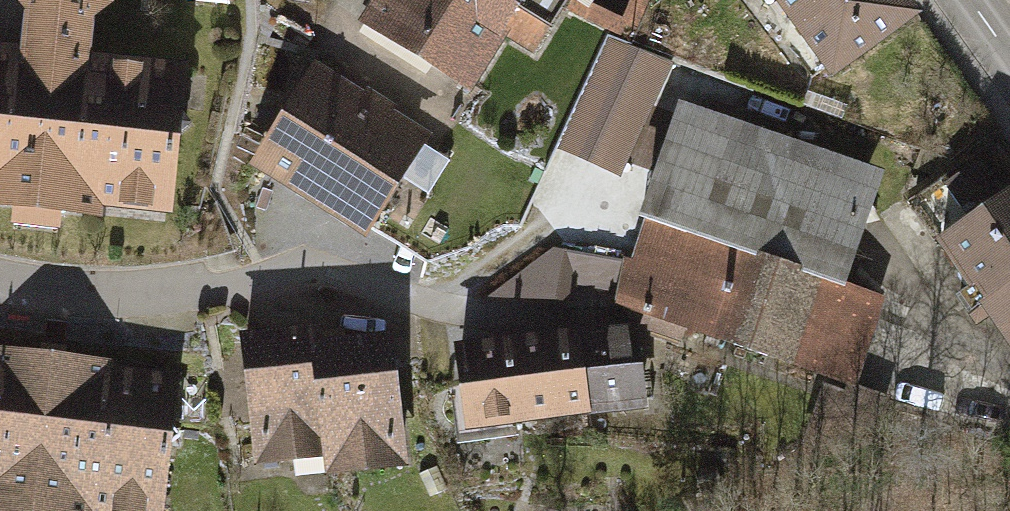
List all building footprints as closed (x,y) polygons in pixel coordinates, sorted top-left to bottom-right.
[(0,56),(0,210),(163,227),(179,75),(75,64),(79,28),(111,32),(114,0),(0,0),(0,12),(14,14),(10,57),(0,56)] [(180,11),(228,15),(230,0),(181,0),(180,11)] [(557,16),(567,0),(375,0),(353,34),(460,102),(497,42),(528,62),(557,16)] [(577,29),(616,45),(621,35),(631,39),(648,0),(627,0),(616,26),(587,14),(596,0),(567,0),(557,16),(577,29)] [(918,14),(908,0),(785,0),(837,72),(918,14)] [(423,142),(311,69),(243,173),(356,245),(423,142)] [(636,229),(608,311),(848,394),(879,306),(837,292),(877,179),(672,108),(630,227),(636,229)] [(408,167),(430,187),(454,161),(431,140),(408,167)] [(979,291),(1009,270),(1009,184),(996,193),(976,163),(948,181),(967,210),(938,229),(979,291)] [(979,291),(1009,336),(1009,270),(979,291)] [(622,329),(571,335),(582,427),(633,420),(622,329)] [(232,342),(251,477),(316,468),(318,485),(405,473),(387,341),(312,351),(310,331),(232,342)] [(443,352),(454,443),(582,427),(571,335),(443,352)] [(176,387),(102,380),(103,370),(0,359),(0,510),(163,510),(176,387)]
